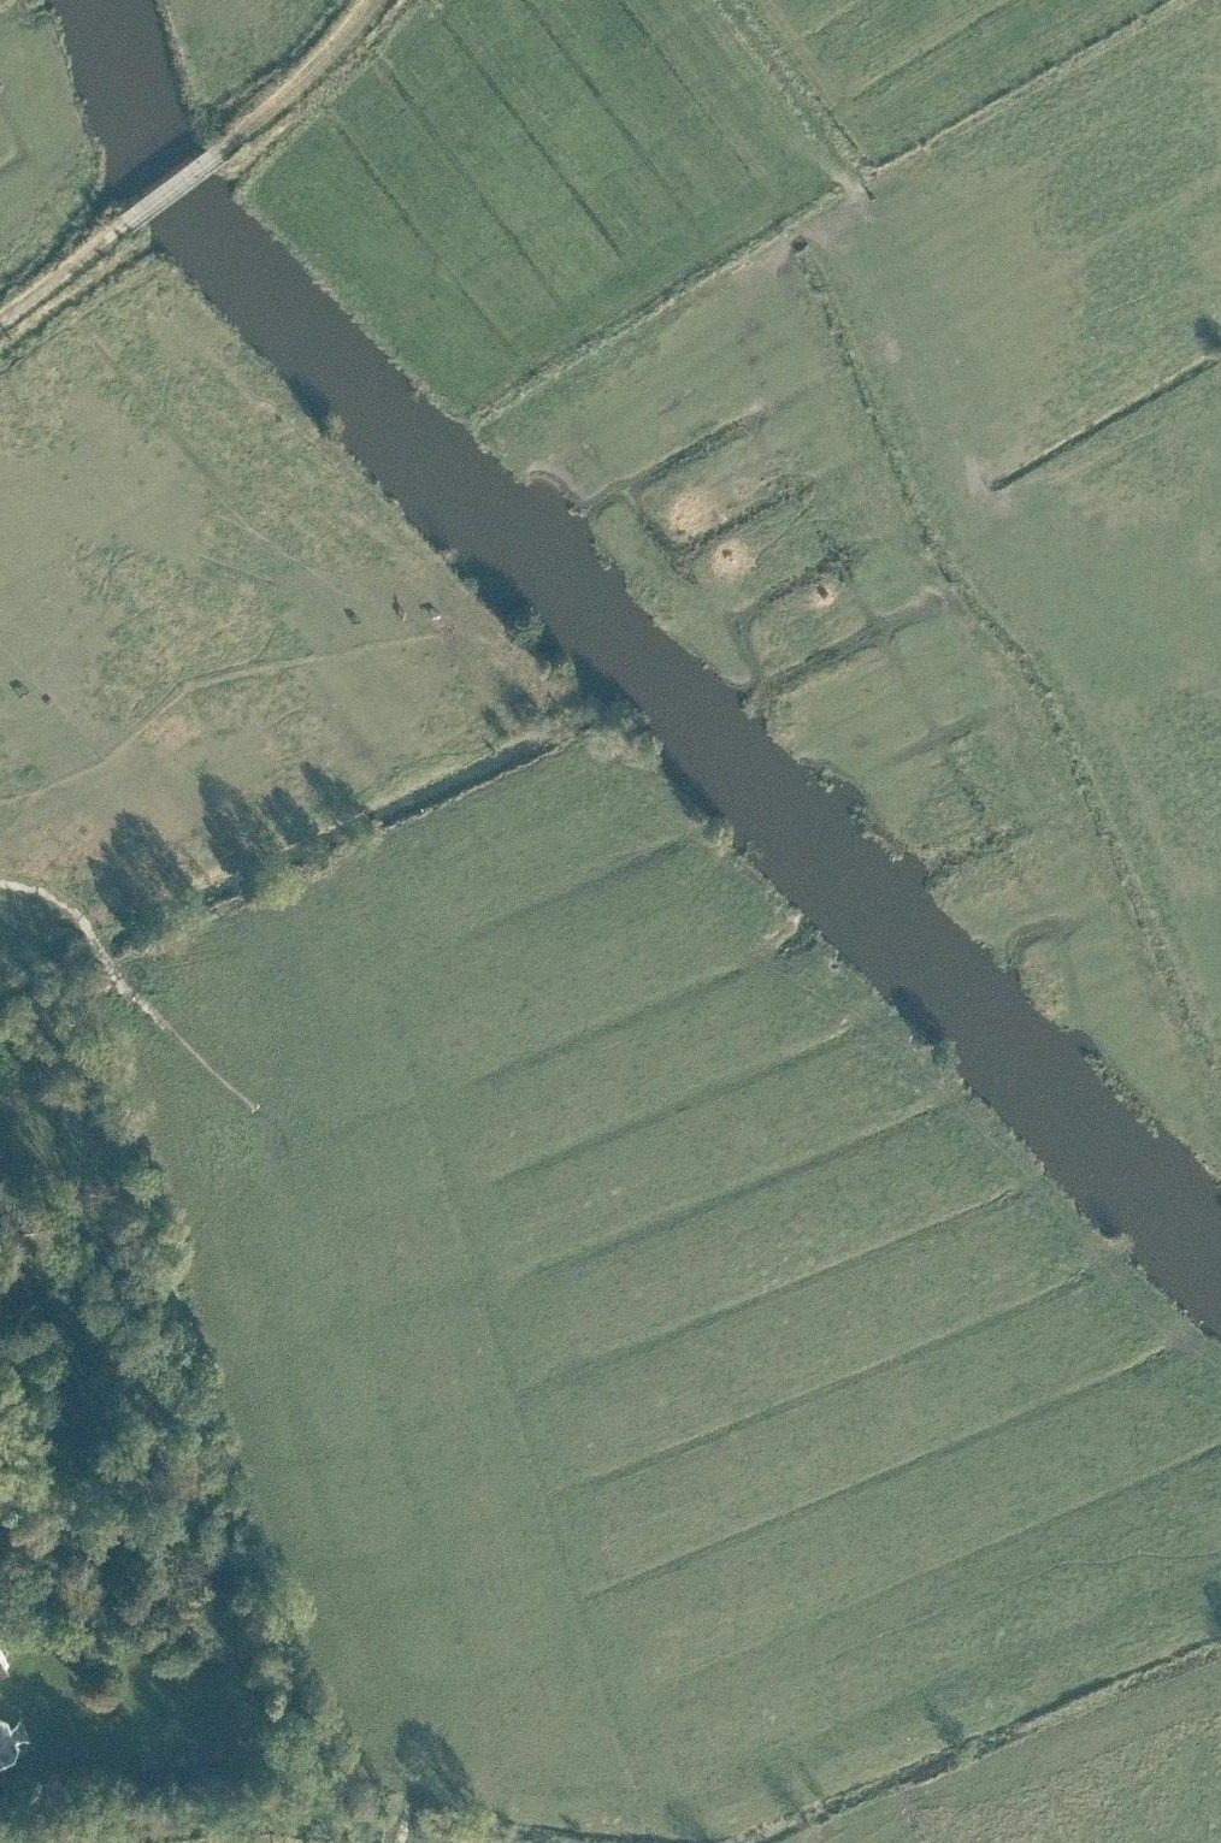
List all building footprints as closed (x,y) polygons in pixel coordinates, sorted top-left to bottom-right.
[(12,1672),(0,1647),(0,1678),(12,1672)] [(17,1762),(22,1750),(11,1725),(0,1720),(0,1770),(17,1762)]
